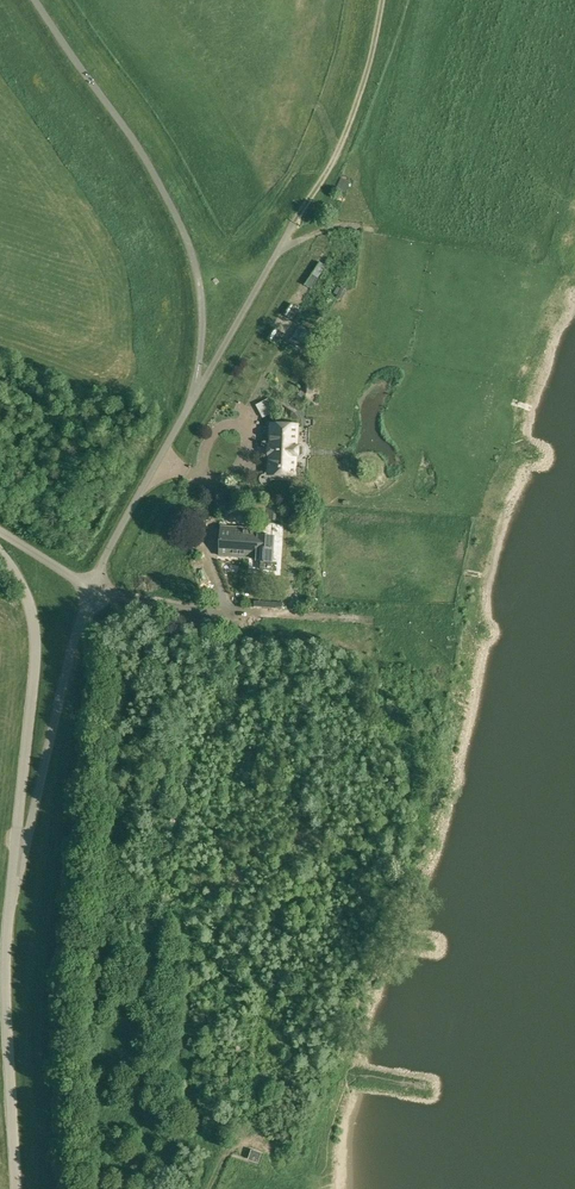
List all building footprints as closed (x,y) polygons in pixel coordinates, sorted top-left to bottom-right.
[(328,127),(336,124),(329,106),(320,110),(328,127)] [(354,168),(362,170),(367,155),(359,153),(354,168)] [(323,275),(317,271),(301,293),(307,297),(323,275)] [(343,287),(337,297),(342,299),(348,289),(345,288),(343,287)] [(290,342),(300,350),(312,333),(301,326),(290,342)] [(262,407),(268,419),(279,414),(273,402),(262,407)] [(258,481),(259,482),(259,484),(261,485),(263,485),(265,485),(268,484),(269,482),(270,481),(270,480),(295,481),(296,460),(297,460),(303,455),(303,449),(298,445),(296,445),(297,423),(267,421),(264,474),(262,474),(260,475),(259,477),(258,479),(258,481)] [(254,511),(280,514),(281,505),(255,503),(254,511)] [(220,555),(258,557),(257,560),(273,561),(274,535),(260,534),(260,528),(221,526),(220,555)] [(257,1161),(260,1153),(252,1150),(249,1158),(257,1161)]
